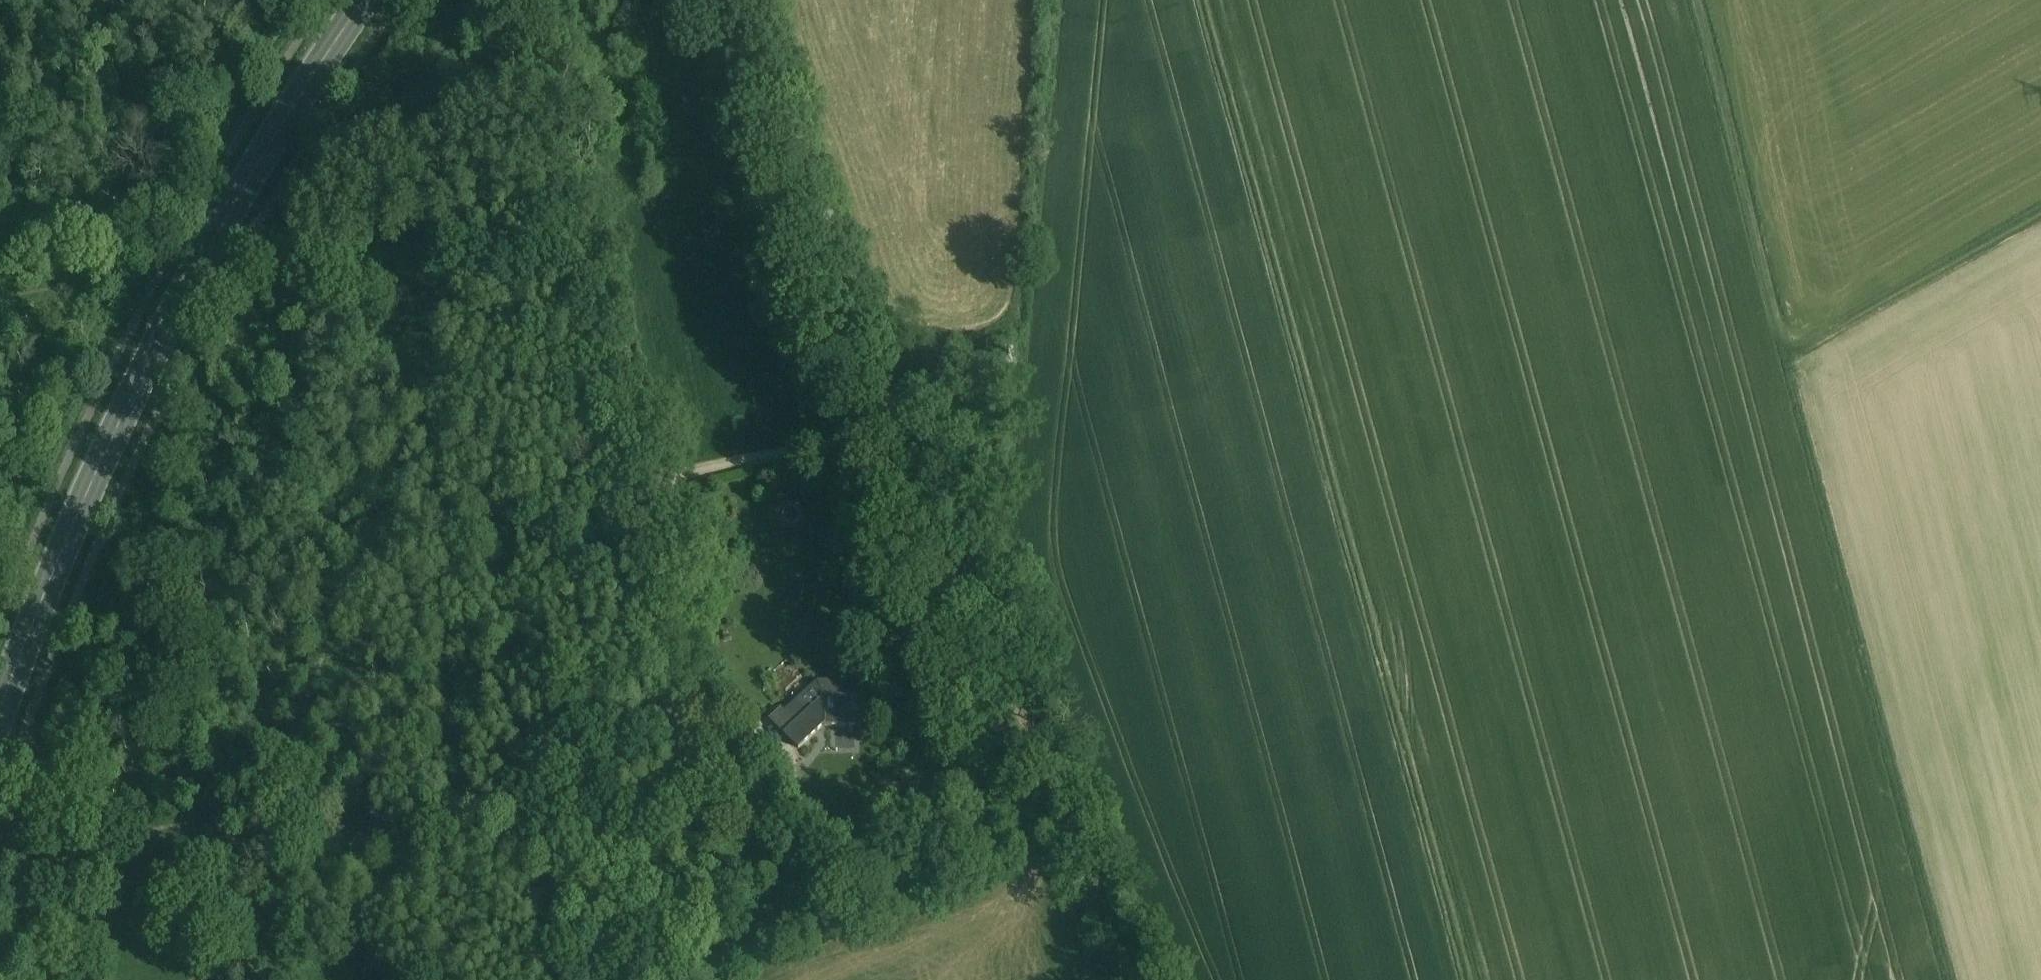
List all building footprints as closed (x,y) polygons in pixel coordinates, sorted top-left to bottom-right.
[(781,709),(771,719),(798,750),(818,733),(825,729),(866,730),(865,698),(844,698),(843,682),(817,682),(783,711),(781,709)]
